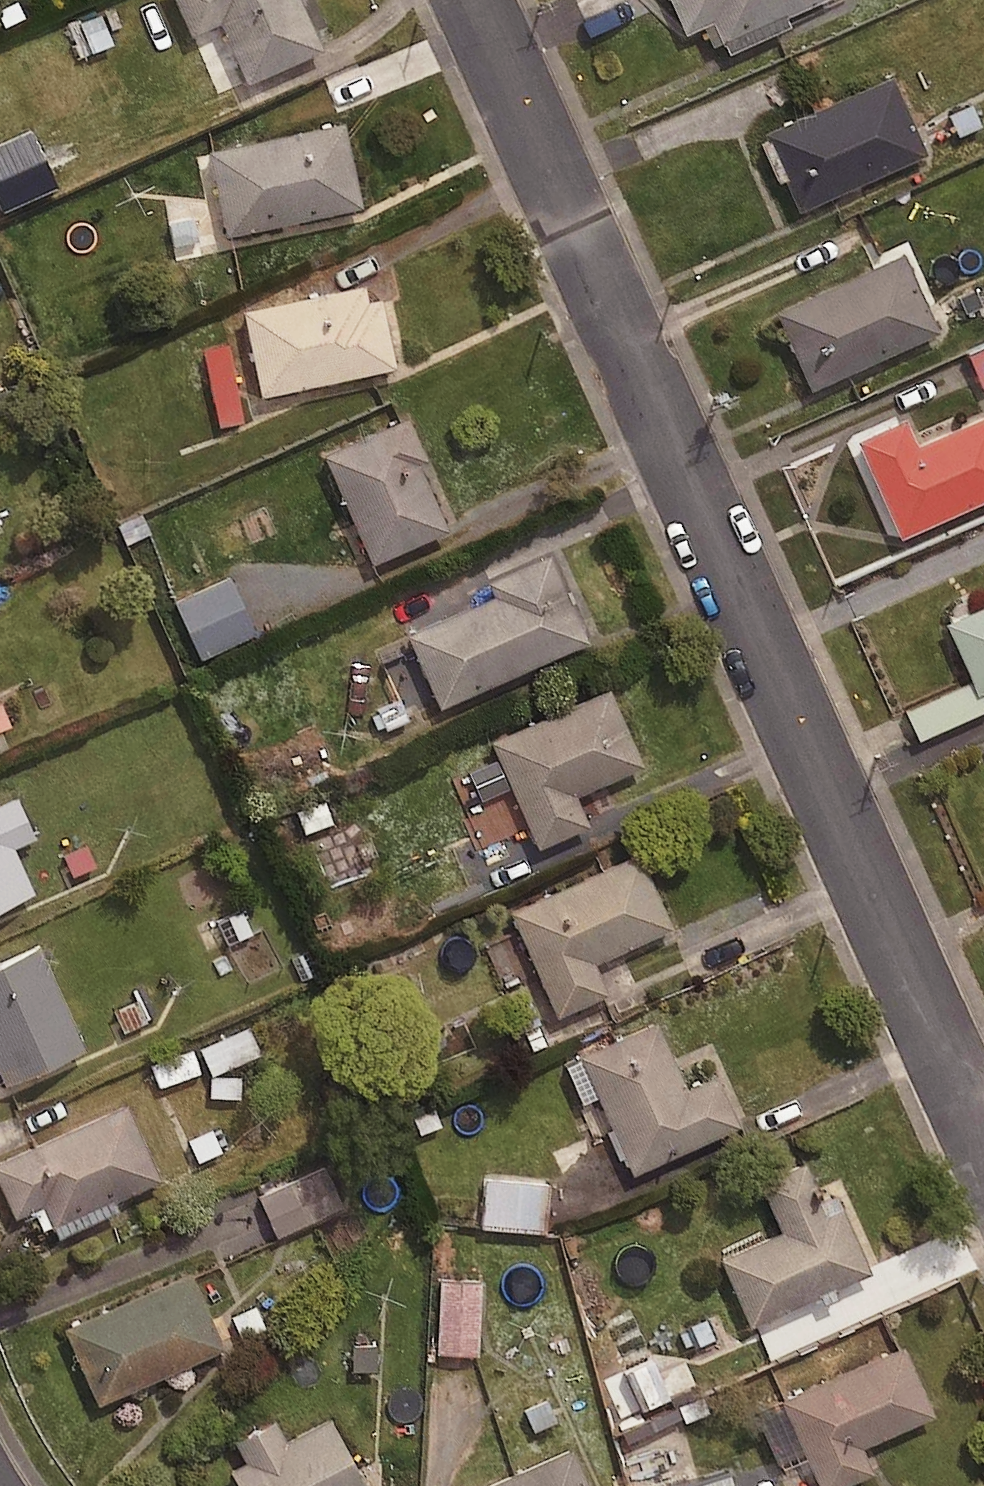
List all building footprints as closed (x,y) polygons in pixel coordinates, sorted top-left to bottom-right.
[(303,0),(180,0),(191,24),(220,12),(247,72),(321,40),(303,0)] [(614,0),(578,0),(588,27),(620,14),(614,0)] [(679,26),(697,18),(705,37),(716,32),(722,46),(783,18),(779,10),(801,0),(667,0),(679,26)] [(102,2),(75,13),(90,49),(116,39),(102,2)] [(918,149),(884,72),(761,126),(796,203),(918,149)] [(361,199),(344,115),(210,142),(227,226),(361,199)] [(931,328),(897,250),(771,305),(804,383),(931,328)] [(395,358),(376,272),(243,301),(262,387),(395,358)] [(968,345),(983,381),(983,380),(983,339),(968,345)] [(452,518),(405,411),(325,446),(372,553),(452,518)] [(917,449),(904,420),(857,441),(901,541),(983,504),(983,419),(917,449)] [(587,631),(549,547),(402,613),(440,697),(587,631)] [(15,586),(8,569),(0,573),(0,593),(15,586)] [(258,628),(236,573),(179,595),(201,650),(258,628)] [(942,615),(971,685),(983,679),(983,597),(942,615)] [(643,756),(609,681),(492,732),(538,839),(588,817),(575,786),(643,756)] [(31,883),(11,837),(36,826),(20,790),(0,799),(0,896),(31,883)] [(588,817),(598,842),(628,831),(616,800),(586,811),(588,817)] [(544,868),(529,844),(484,871),(498,895),(544,868)] [(672,918),(640,845),(511,901),(557,1006),(607,984),(593,953),(672,918)] [(37,936),(0,953),(0,1063),(6,1076),(84,1041),(37,936)] [(686,1081),(656,1014),(565,1055),(582,1094),(598,1087),(633,1164),(739,1116),(717,1067),(686,1081)] [(260,1047),(248,1020),(199,1042),(211,1068),(260,1047)] [(200,1067),(193,1045),(150,1059),(157,1081),(200,1067)] [(35,1199),(44,1221),(53,1217),(58,1227),(116,1201),(112,1192),(157,1172),(125,1099),(0,1154),(0,1173),(15,1207),(35,1199)] [(818,1195),(803,1160),(763,1178),(783,1224),(722,1250),(750,1316),(761,1312),(775,1346),(830,1322),(815,1287),(873,1262),(840,1185),(818,1195)] [(343,1202),(326,1161),(260,1189),(277,1230),(343,1202)] [(555,1177),(486,1173),(483,1221),(552,1224),(555,1177)] [(222,1340),(188,1262),(64,1316),(98,1394),(222,1340)] [(480,1275),(435,1274),(433,1346),(477,1348),(480,1275)] [(644,1407),(699,1382),(688,1358),(660,1371),(617,1276),(590,1288),(644,1407)] [(708,1304),(677,1317),(689,1345),(720,1333),(708,1304)] [(933,1406),(904,1339),(827,1372),(821,1359),(776,1378),(823,1484),(871,1463),(860,1438),(933,1406)] [(273,1410),(235,1430),(246,1453),(232,1460),(245,1485),(370,1485),(332,1411),(285,1434),(273,1410)] [(505,1448),(478,1459),(486,1478),(467,1485),(592,1485),(573,1441),(513,1467),(505,1448)]
